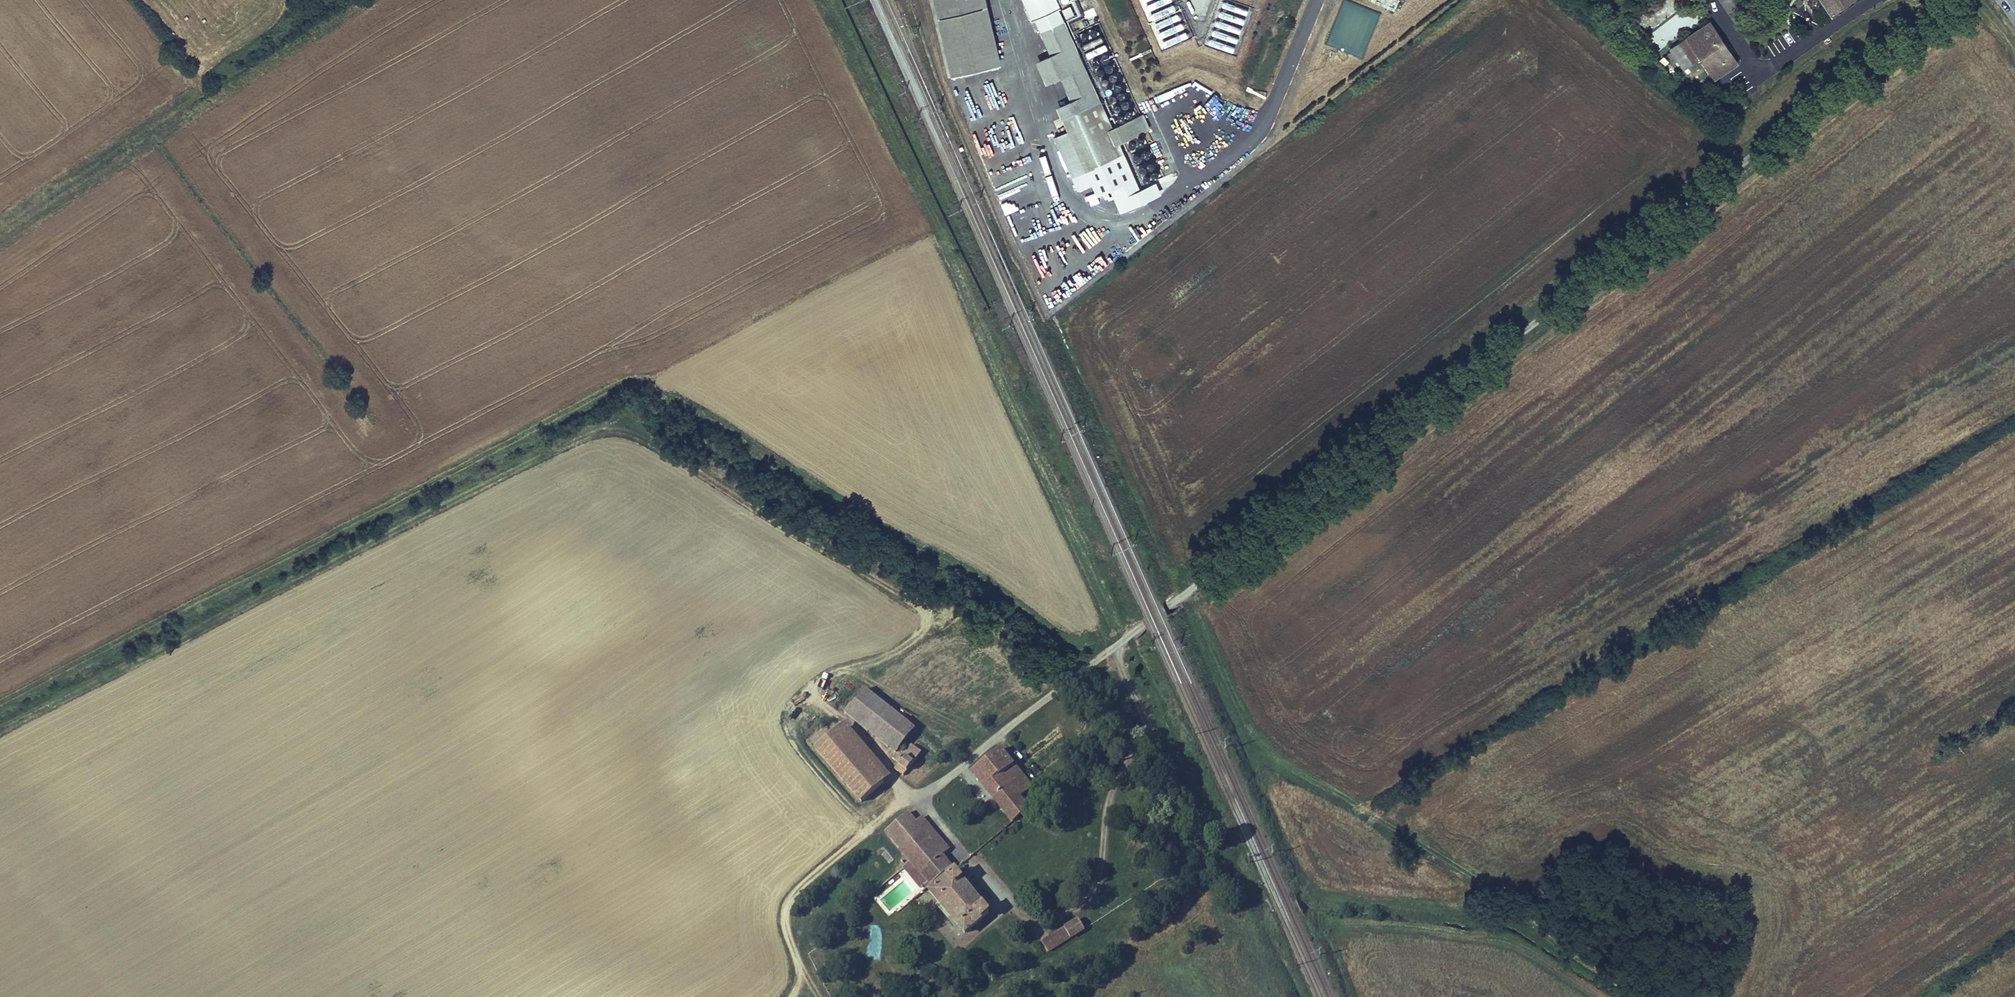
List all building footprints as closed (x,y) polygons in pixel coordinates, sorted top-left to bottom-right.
[(950,77),(1001,65),(986,0),(932,0),(950,77)] [(1031,21),(1033,20),(1058,9),(1060,9),(1056,0),(1022,0),(1031,21)] [(1834,16),(1857,0),(1824,0),(1834,16)] [(1065,20),(1078,15),(1075,5),(1061,10),(1065,20)] [(1058,9),(1033,20),(1049,54),(1075,42),(1058,9)] [(1713,21),(1673,48),(1687,69),(1703,58),(1716,78),(1740,62),(1713,21)] [(1101,102),(1075,42),(1049,54),(1033,61),(1044,88),(1062,80),(1072,102),(1057,108),(1062,120),(1101,102)] [(1113,128),(1101,102),(1062,120),(1067,132),(1054,137),(1077,192),(1091,186),(1096,197),(1110,192),(1121,214),(1160,195),(1156,183),(1140,189),(1121,144),(1150,130),(1143,115),(1113,128)] [(847,711),(899,753),(893,760),(898,763),(893,768),(904,777),(924,753),(914,746),(909,752),(903,748),(918,729),(865,688),(847,711)] [(838,727),(816,745),(864,802),(886,784),(838,727)] [(1034,788),(1001,749),(972,773),(1013,823),(1029,812),(1020,800),(1034,788)] [(909,814),(888,831),(912,859),(903,867),(919,888),(924,884),(928,889),(954,868),(944,856),(949,852),(923,818),(916,823),(909,814)] [(957,871),(933,892),(966,933),(991,913),(957,871)] [(1087,929),(1080,919),(1043,942),(1049,953),(1087,929)]
